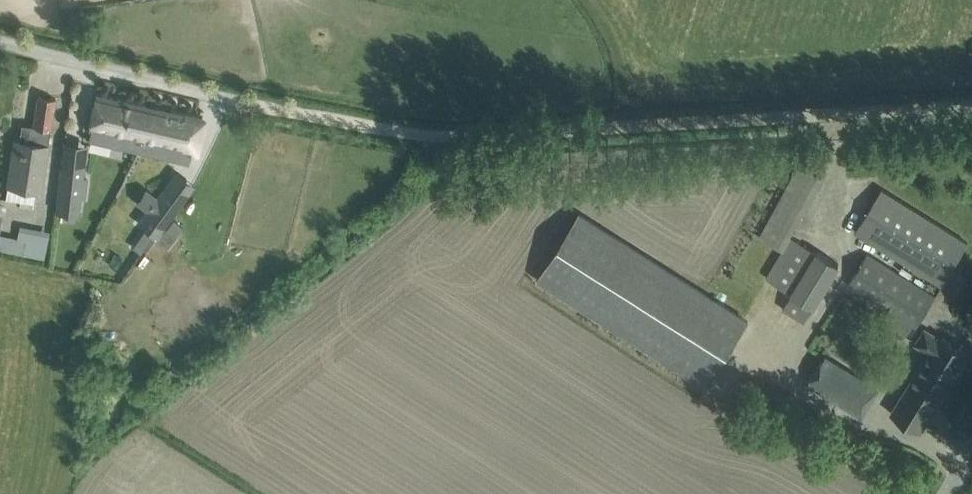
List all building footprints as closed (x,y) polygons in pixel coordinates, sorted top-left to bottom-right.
[(149,105),(96,93),(88,128),(114,134),(112,144),(139,150),(142,141),(141,141),(149,105)] [(51,129),(52,118),(55,98),(38,96),(33,126),(30,125),(30,126),(37,127),(35,143),(14,140),(7,185),(5,199),(18,201),(18,206),(32,208),(35,190),(41,191),(48,145),(50,129),(51,129)] [(169,147),(167,157),(189,162),(191,152),(193,153),(202,118),(149,105),(141,141),(142,141),(169,147)] [(84,161),(62,159),(56,211),(79,213),(80,197),(84,198),(87,178),(83,177),(84,161)] [(156,236),(194,184),(177,171),(166,186),(154,202),(152,201),(150,204),(151,206),(139,223),(156,236)] [(942,285),(968,243),(881,189),(855,231),(942,285)] [(738,338),(740,335),(748,322),(578,214),(536,279),(553,289),(706,386),(738,338)] [(784,252),(770,276),(794,291),(783,309),(804,322),(805,322),(839,264),(817,251),(817,252),(793,237),(784,252)] [(935,296),(918,285),(867,254),(848,285),(916,327),(935,296)] [(855,306),(852,296),(845,300),(848,308),(855,306)] [(920,431),(969,353),(940,335),(939,337),(925,328),(916,344),(929,352),(891,413),(920,431)] [(826,357),(809,384),(845,406),(862,379),(826,357)]
